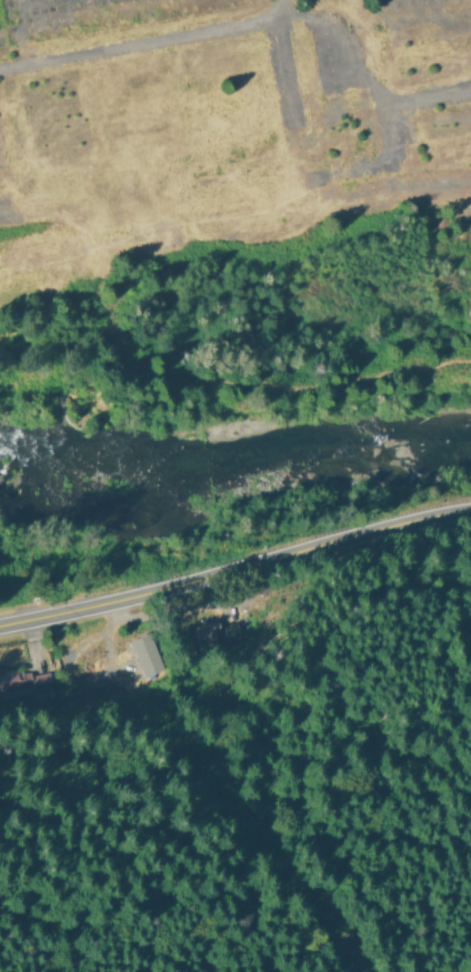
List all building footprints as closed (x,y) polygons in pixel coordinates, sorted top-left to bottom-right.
[(27,667),(0,672),(0,698),(51,688),(48,672),(29,675),(27,667)]
